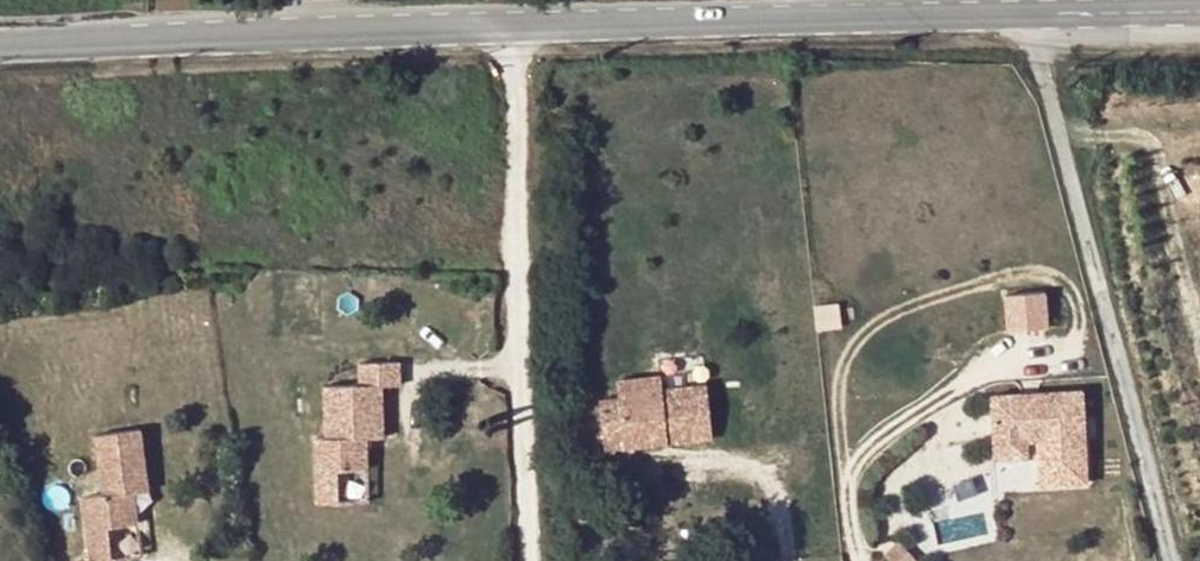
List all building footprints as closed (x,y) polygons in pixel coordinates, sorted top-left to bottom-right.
[(1051,289),(1007,292),(1009,328),(1053,325),(1051,289)] [(399,362),(359,363),(360,385),(324,386),(325,438),(315,438),(317,503),(338,502),(337,470),(366,469),(366,438),(382,438),(381,385),(399,385),(399,362)] [(684,373),(661,375),(662,389),(686,387),(684,373)] [(617,380),(619,398),(620,410),(601,412),(605,449),(712,438),(706,385),(686,387),(662,389),(661,375),(617,380)] [(1026,441),(1037,441),(1040,485),(1087,483),(1082,391),(992,396),(994,443),(1026,441)] [(619,398),(600,400),(601,412),(620,410),(619,398)] [(112,560),(107,528),(137,524),(133,492),(148,490),(140,429),(95,435),(103,495),(82,498),(90,560),(112,560)] [(1027,456),(1026,441),(994,443),(995,458),(1027,456)] [(366,469),(337,470),(338,502),(367,502),(366,469)] [(137,524),(107,528),(112,560),(142,556),(137,524)] [(898,540),(884,552),(892,560),(917,560),(898,540)]
